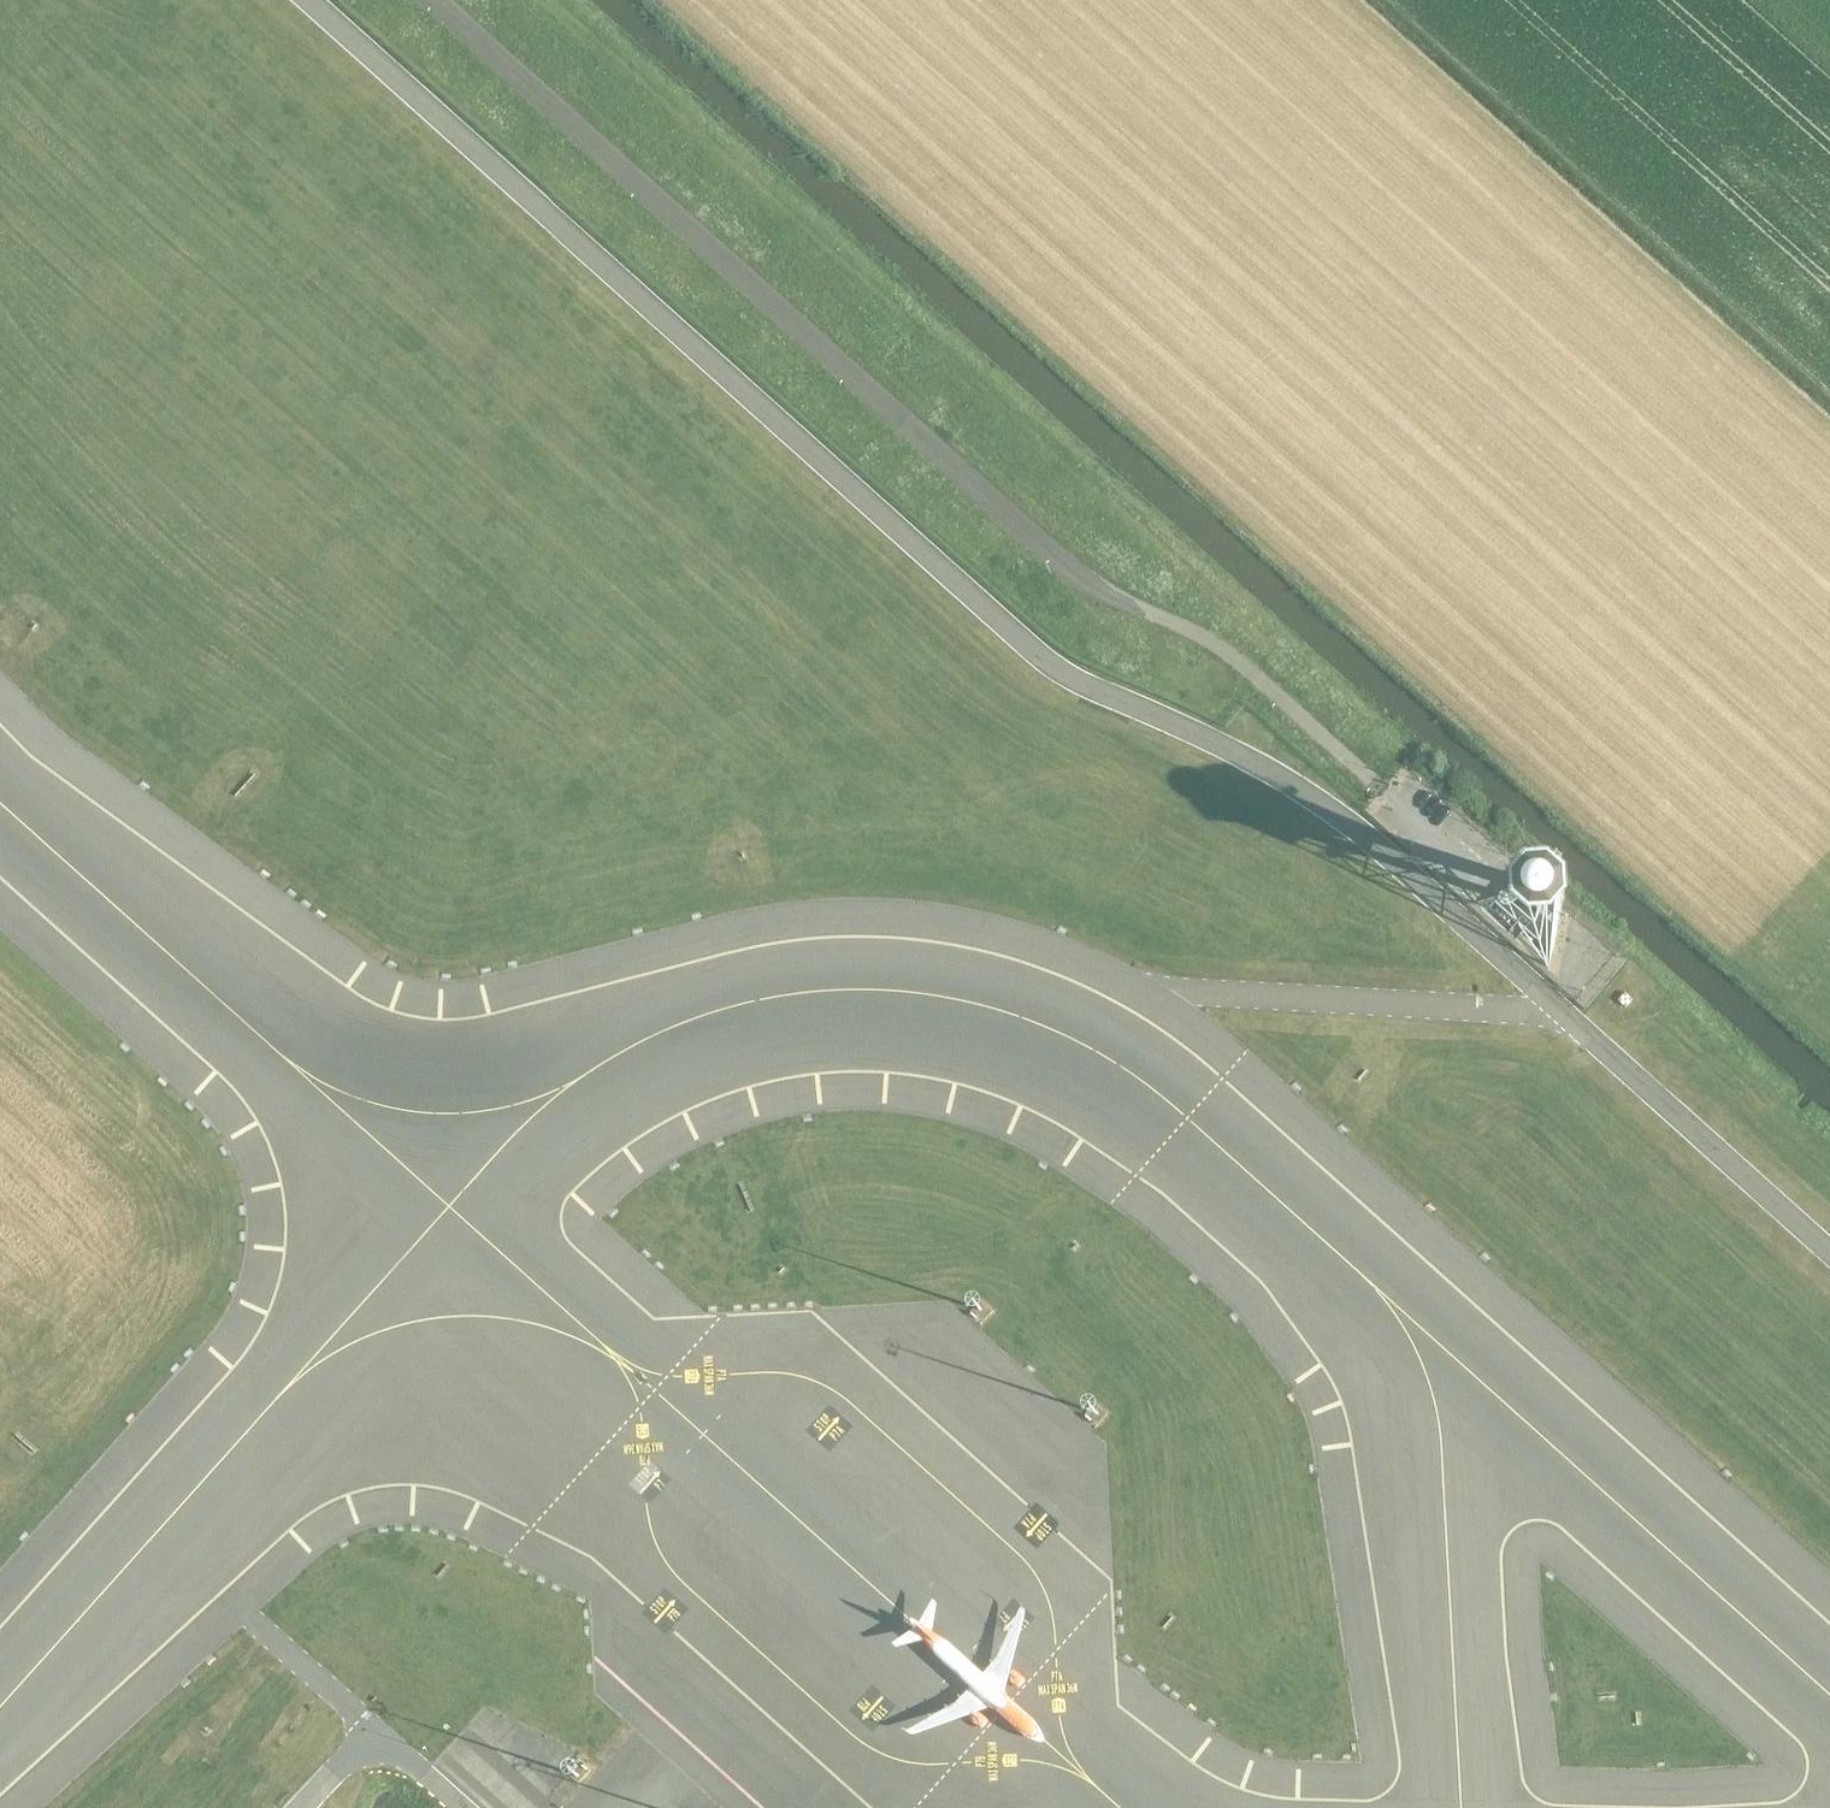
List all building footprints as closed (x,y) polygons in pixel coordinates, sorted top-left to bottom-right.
[(1515,939),(1549,970),(1555,941),(1556,901),(1560,901),(1568,900),(1575,893),(1585,883),(1583,859),(1564,843),(1540,844),(1524,862),(1525,880),(1474,902),(1508,933),(1522,917),(1529,923),(1515,939)] [(1618,1000),(1626,1007),(1633,999),(1625,992),(1618,1000)]
